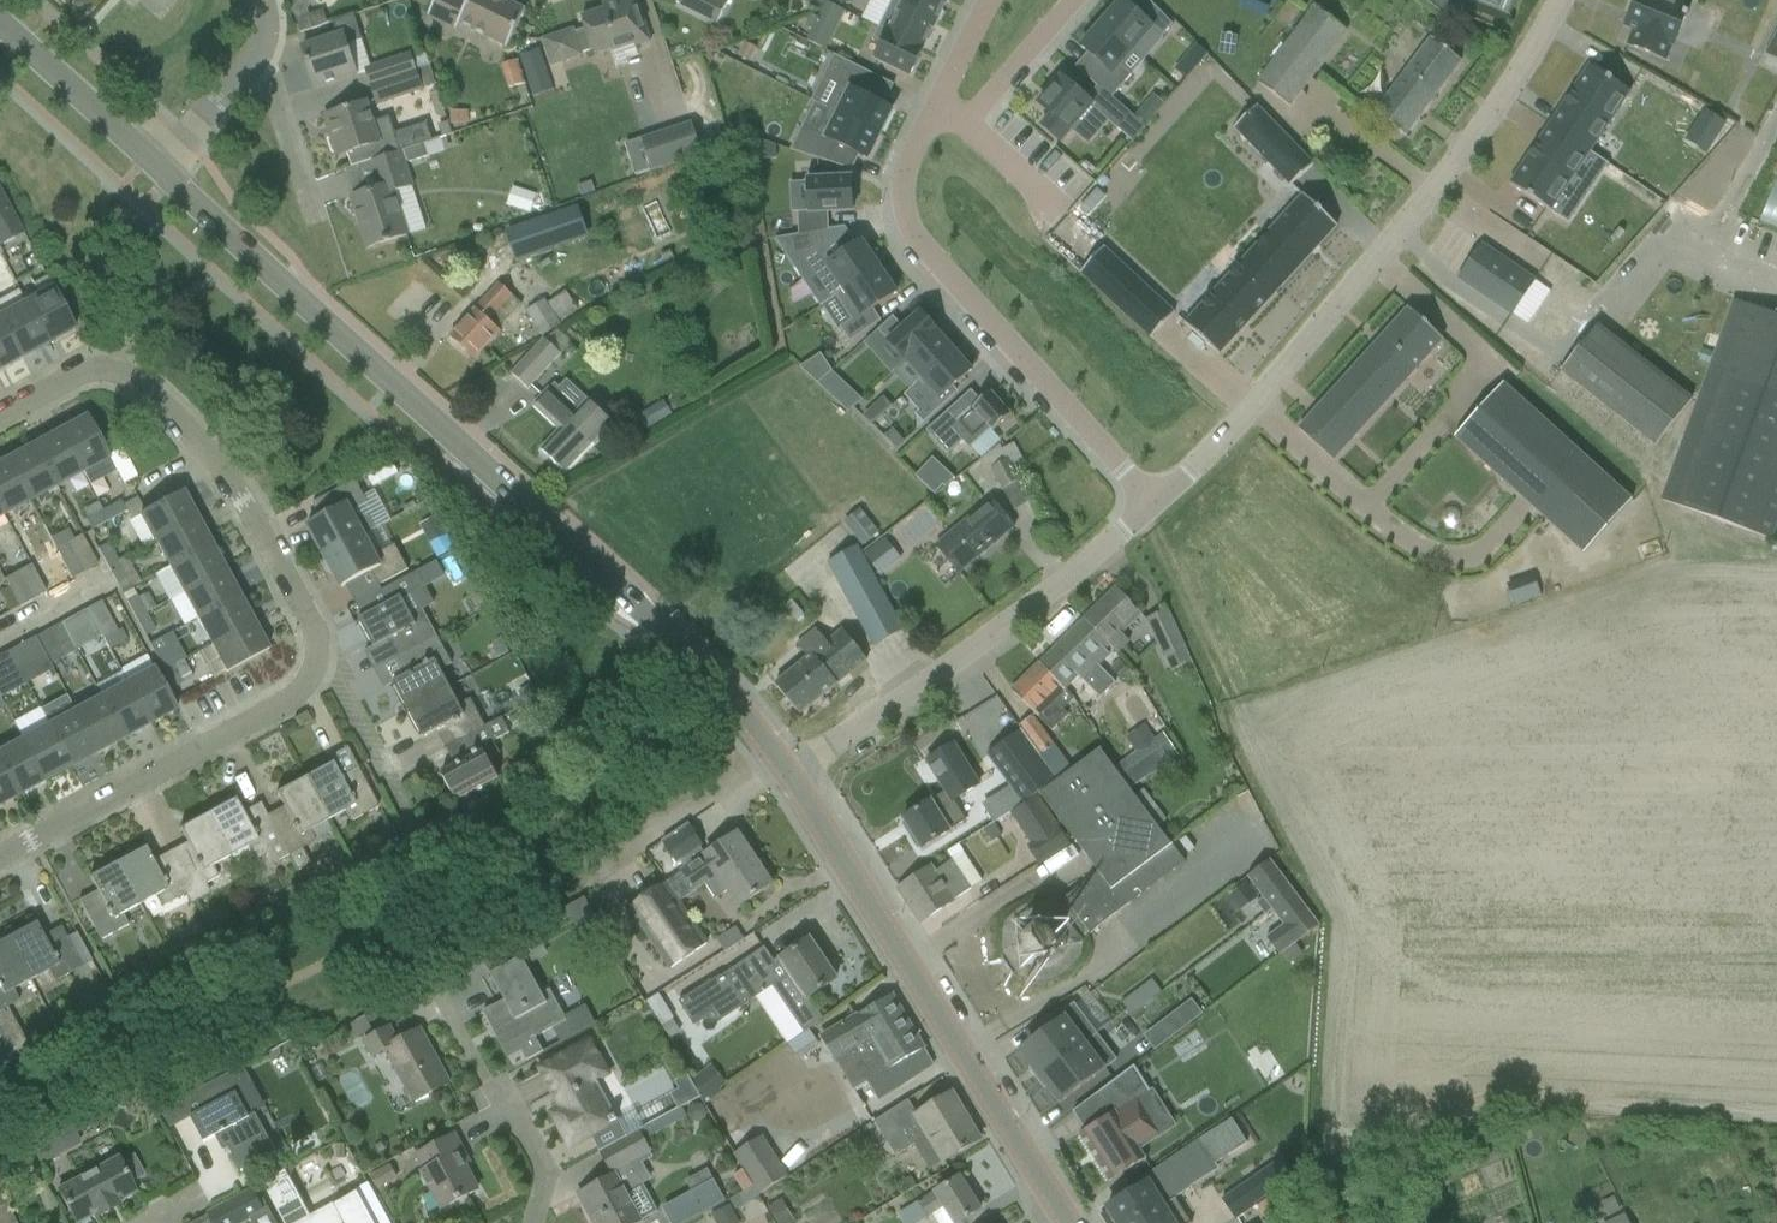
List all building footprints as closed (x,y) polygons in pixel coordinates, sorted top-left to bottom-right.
[(508,48),(526,11),(507,2),(508,0),(470,0),(469,1),(468,0),(436,0),(432,9),(428,16),(456,30),(459,24),(508,48)] [(544,40),(549,54),(565,63),(584,57),(583,53),(593,50),(595,55),(613,48),(615,54),(651,42),(642,16),(637,0),(615,0),(612,1),(614,7),(582,18),(586,29),(575,33),(574,30),(544,40)] [(718,24),(730,0),(683,0),(680,5),(702,16),(718,24)] [(826,2),(840,9),(845,0),(827,0),(826,2)] [(892,2),(936,25),(948,0),(893,0),(892,2)] [(1134,52),(1134,51),(1146,37),(1147,37),(1153,30),(1162,38),(1173,25),(1149,0),(1145,0),(1135,11),(1122,0),(1121,0),(1121,1),(1101,23),(1134,52)] [(1445,12),(1450,0),(1431,0),(1445,12)] [(1681,0),(1633,0),(1631,5),(1634,6),(1626,27),(1635,30),(1629,46),(1667,61),(1673,45),(1674,46),(1691,4),(1681,0)] [(826,2),(807,42),(822,49),(841,10),(826,2)] [(892,2),(879,28),(923,50),(936,25),(892,2)] [(1258,81),(1291,106),(1347,32),(1313,7),(1258,81)] [(308,11),(296,14),(302,33),(314,29),(308,11)] [(325,40),(303,48),(316,89),(339,81),(357,75),(346,46),(363,40),(359,29),(354,15),(334,23),(338,36),(325,40)] [(1121,66),(1126,61),(1126,60),(1133,52),(1134,52),(1101,23),(1081,46),(1081,47),(1093,58),(1081,73),(1097,87),(1098,86),(1112,99),(1113,98),(1116,95),(1119,91),(1126,83),(1132,76),(1124,69),(1121,66)] [(879,28),(874,38),(883,43),(875,60),(910,77),(923,50),(879,28)] [(1767,54),(1776,60),(1776,36),(1767,54)] [(1375,113),(1406,136),(1462,62),(1431,39),(1375,113)] [(746,42),(738,58),(750,64),(758,48),(746,42)] [(681,47),(670,50),(673,59),(684,55),(681,47)] [(532,96),(554,89),(541,48),(520,55),(532,96)] [(372,68),(366,70),(366,72),(371,86),(417,71),(413,59),(411,55),(372,68)] [(838,114),(881,135),(893,110),(861,94),(871,74),(834,55),(824,75),(840,83),(828,108),(838,114)] [(371,86),(377,104),(423,89),(436,84),(430,66),(417,71),(371,86)] [(1590,66),(1550,125),(1590,152),(1630,92),(1590,66)] [(1061,77),(1038,104),(1051,115),(1042,126),(1061,143),(1064,139),(1067,136),(1074,128),(1081,121),(1087,113),(1090,110),(1092,107),(1108,121),(1118,129),(1131,114),(1122,106),(1113,98),(1112,99),(1098,86),(1097,87),(1087,99),(1077,91),(1077,90),(1061,77)] [(348,154),(353,167),(401,152),(391,117),(373,123),(366,102),(348,109),(325,116),(332,138),(328,142),(332,152),(337,153),(339,157),(348,154)] [(1235,128),(1291,187),(1314,165),(1257,106),(1235,128)] [(881,135),(838,114),(828,108),(816,132),(803,125),(790,151),(827,162),(836,143),(869,160),(881,135)] [(452,112),(452,125),(457,125),(467,125),(468,125),(467,111),(452,112)] [(692,122),(643,138),(644,141),(653,171),(703,155),(693,125),(692,122)] [(1550,125),(1510,185),(1550,212),(1590,152),(1550,125)] [(426,144),(405,151),(409,163),(430,156),(426,144)] [(380,189),(352,198),(369,248),(391,241),(408,235),(394,192),(412,186),(401,152),(371,161),(371,162),(380,189)] [(811,212),(798,212),(799,235),(820,232),(830,230),(829,213),(854,211),(853,201),(858,201),(857,183),(853,183),(852,178),(828,179),(828,173),(809,174),(809,180),(811,212)] [(523,191),(517,209),(531,213),(537,195),(523,191)] [(23,234),(0,192),(0,246),(23,234)] [(1246,262),(1278,292),(1337,226),(1303,195),(1244,260),(1246,262)] [(577,204),(509,228),(519,258),(587,234),(577,204)] [(880,267),(863,241),(832,262),(822,247),(823,247),(822,244),(821,234),(820,232),(782,238),(799,263),(800,262),(809,256),(836,297),(880,267)] [(746,233),(738,245),(751,255),(759,243),(746,233)] [(1482,245),(1459,278),(1512,315),(1535,281),(1482,245)] [(1082,274),(1151,338),(1174,313),(1105,249),(1082,274)] [(1246,262),(1186,325),(1219,355),(1278,292),(1246,262)] [(897,293),(880,267),(836,297),(852,320),(841,328),(850,342),(881,321),(873,309),(897,293)] [(523,305),(501,284),(450,336),(474,360),(501,332),(499,330),(523,305)] [(25,302),(48,344),(75,330),(52,287),(39,294),(25,302)] [(1734,299),(1662,500),(1753,533),(1776,467),(1776,315),(1734,299)] [(528,311),(544,337),(562,325),(546,300),(528,311)] [(21,358),(48,344),(25,302),(0,315),(0,319),(21,358)] [(1299,430),(1333,461),(1443,339),(1409,308),(1299,430)] [(906,361),(938,332),(921,313),(920,312),(903,328),(893,317),(878,331),(888,341),(889,342),(906,361)] [(21,358),(0,319),(0,370),(21,358)] [(1692,400),(1597,325),(1561,372),(1656,446),(1692,400)] [(512,375),(528,390),(571,343),(558,332),(545,340),(512,375)] [(922,379),(955,351),(938,332),(906,361),(922,379)] [(910,391),(905,395),(919,412),(915,415),(924,425),(959,393),(954,387),(973,371),(955,351),(922,379),(915,386),(910,391)] [(822,354),(800,368),(818,385),(819,385),(833,372),(822,354)] [(833,372),(819,385),(831,397),(845,383),(833,372)] [(1457,438),(1585,552),(1633,500),(1504,385),(1457,438)] [(542,451),(565,473),(592,443),(596,447),(607,435),(605,433),(614,424),(588,400),(576,413),(551,388),(534,406),(561,430),(542,451)] [(1012,415),(992,392),(981,402),(971,391),(927,431),(948,455),(963,442),(969,449),(991,430),(993,432),(1012,415)] [(664,401),(637,417),(645,431),(672,415),(664,401)] [(59,431),(83,473),(110,459),(86,416),(59,431)] [(33,445),(56,488),(83,473),(59,431),(33,445)] [(7,459),(30,502),(56,488),(33,445),(7,459)] [(992,469),(1003,490),(1020,480),(1009,459),(1008,460),(1001,445),(985,457),(992,469)] [(4,516),(30,502),(7,459),(0,463),(0,509),(4,516)] [(930,473),(921,482),(936,496),(944,487),(930,473)] [(308,524),(325,556),(376,528),(371,518),(359,515),(356,510),(369,504),(356,480),(333,491),(312,503),(320,517),(308,524)] [(425,487),(414,492),(419,503),(430,497),(425,487)] [(139,514),(154,541),(197,518),(182,491),(161,503),(139,514)] [(936,545),(959,573),(1015,527),(992,499),(936,545)] [(103,511),(109,521),(127,512),(121,501),(103,511)] [(1444,514),(1443,520),(1445,523),(1449,527),(1453,527),(1458,526),(1461,522),(1461,517),(1460,513),(1456,509),(1451,509),(1447,511),(1444,514)] [(860,510),(844,522),(863,546),(879,533),(860,510)] [(86,520),(91,530),(109,521),(107,519),(103,511),(86,520)] [(154,541),(168,568),(211,544),(197,518),(154,541)] [(44,560),(58,586),(72,579),(43,526),(26,536),(39,559),(43,557),(45,559),(44,560)] [(325,556),(342,587),(372,571),(380,585),(401,573),(409,570),(395,545),(382,552),(372,549),(365,535),(377,529),(376,528),(325,556)] [(68,529),(51,539),(72,579),(98,565),(82,535),(74,540),(68,529)] [(446,532),(428,541),(438,558),(442,556),(455,549),(452,542),(446,532)] [(885,533),(861,550),(878,574),(902,557),(885,533)] [(97,550),(107,567),(117,561),(108,544),(97,550)] [(168,568),(182,594),(225,570),(211,544),(168,568)] [(827,564),(875,647),(904,630),(856,547),(827,564)] [(117,561),(107,567),(121,593),(131,588),(117,561)] [(44,594),(30,568),(6,581),(8,586),(20,608),(44,594)] [(182,594),(197,620),(239,597),(225,570),(182,594)] [(364,617),(359,620),(374,648),(378,646),(388,663),(398,658),(438,637),(423,609),(410,616),(401,598),(425,585),(418,572),(373,596),(380,609),(364,617)] [(373,578),(349,588),(354,601),(378,590),(373,578)] [(1512,603),(1542,597),(1538,581),(1509,587),(1512,603)] [(0,591),(0,595),(9,613),(20,608),(8,586),(0,591)] [(121,593),(136,619),(146,614),(136,596),(131,588),(121,593)] [(1111,645),(1118,652),(1130,640),(1123,632),(1142,614),(1116,588),(1085,618),(1111,645)] [(147,593),(138,598),(146,612),(155,607),(147,593)] [(197,620),(211,646),(254,623),(239,597),(197,620)] [(103,639),(109,649),(127,640),(121,629),(117,631),(101,602),(87,609),(101,635),(103,639)] [(76,649),(101,635),(87,609),(61,623),(64,628),(76,649)] [(1147,620),(1172,671),(1191,662),(1167,610),(1147,620)] [(136,619),(145,637),(156,631),(146,614),(136,619)] [(1080,675),(1102,697),(1116,683),(1099,666),(1111,654),(1106,649),(1111,645),(1085,618),(1040,663),(1066,689),(1080,675)] [(34,638),(49,666),(51,665),(76,651),(76,649),(64,628),(61,623),(34,638)] [(211,646),(226,673),(268,650),(254,623),(211,646)] [(776,685),(800,715),(868,660),(843,629),(826,642),(816,629),(797,644),(808,658),(776,685)] [(393,682),(408,711),(451,688),(441,670),(452,664),(438,637),(398,658),(407,675),(393,682)] [(9,651),(26,684),(52,670),(49,666),(34,638),(21,645),(9,651)] [(164,647),(155,652),(165,671),(175,666),(164,647)] [(26,684),(9,651),(0,656),(0,698),(26,684)] [(121,672),(150,725),(177,710),(166,689),(153,668),(147,658),(121,672)] [(165,671),(174,688),(194,678),(184,660),(175,666),(165,671)] [(1066,689),(1040,663),(1012,691),(1052,731),(1068,716),(1063,710),(1075,698),(1066,689)] [(1123,664),(1114,671),(1121,679),(1130,672),(1123,664)] [(100,697),(123,739),(150,725),(127,683),(100,697)] [(436,731),(446,748),(503,717),(503,716),(486,726),(472,699),(460,705),(451,688),(408,711),(423,738),(436,731)] [(44,720),(71,709),(65,695),(38,707),(44,720)] [(74,711),(97,753),(123,739),(100,697),(74,711)] [(48,725),(71,767),(97,753),(74,711),(48,725)] [(1054,746),(1032,716),(1019,725),(1042,756),(1054,746)] [(459,801),(466,814),(491,801),(486,794),(474,800),(471,794),(500,778),(490,760),(501,754),(494,741),(511,732),(503,717),(446,748),(455,766),(441,773),(457,802),(459,801)] [(917,724),(907,731),(914,741),(924,734),(917,724)] [(22,739),(44,782),(71,767),(48,725),(22,739)] [(1022,731),(988,756),(1024,805),(1058,780),(1022,731)] [(1117,765),(1132,788),(1152,773),(1153,774),(1180,756),(1164,733),(1117,765)] [(19,795),(44,782),(22,739),(0,751),(0,761),(19,795)] [(904,818),(923,848),(966,821),(954,801),(979,785),(954,744),(928,761),(947,791),(904,818)] [(1059,780),(1040,795),(1097,872),(1064,897),(1091,932),(1131,902),(1185,862),(1173,845),(1172,846),(1130,789),(1132,788),(1117,765),(1114,767),(1100,750),(1069,773),(1069,772),(1059,779),(1059,780)] [(19,795),(0,761),(0,805),(19,795)] [(345,811),(351,822),(378,807),(357,767),(339,777),(331,763),(304,778),(327,820),(345,811)] [(267,816),(288,856),(297,872),(310,864),(302,848),(316,841),(310,830),(327,820),(304,778),(276,793),(284,806),(267,816)] [(1039,864),(1070,844),(1039,796),(1012,813),(1032,843),(1028,846),(1039,864)] [(234,799),(207,814),(230,856),(248,846),(264,875),(275,870),(272,865),(288,856),(267,816),(260,803),(242,813),(234,799)] [(170,852),(197,901),(211,893),(206,884),(219,877),(213,865),(230,856),(207,814),(180,829),(187,843),(170,852)] [(665,846),(676,863),(701,847),(690,830),(665,846)] [(684,871),(697,890),(707,883),(708,884),(710,883),(709,881),(735,864),(738,869),(754,858),(738,834),(691,866),(684,871)] [(158,895),(164,906),(186,895),(190,904),(197,901),(170,852),(153,862),(145,847),(117,862),(140,905),(158,895)] [(898,889),(921,923),(972,889),(972,888),(983,881),(964,852),(935,871),(932,866),(898,889)] [(728,891),(740,907),(773,884),(754,858),(738,869),(735,864),(709,881),(710,883),(708,884),(717,898),(728,891)] [(1266,916),(1272,910),(1295,893),(1270,860),(1247,878),(1263,898),(1256,904),(1266,916)] [(79,901),(101,940),(129,925),(123,914),(140,905),(117,862),(89,877),(97,891),(79,901)] [(1230,894),(1239,906),(1255,894),(1246,882),(1230,894)] [(630,907),(673,969),(708,945),(666,883),(630,907)] [(1283,926),(1267,938),(1280,956),(1282,954),(1296,944),(1307,936),(1320,925),(1295,893),(1272,910),(1283,925),(1283,926)] [(1163,935),(1197,913),(1189,902),(1155,924),(1163,935)] [(1029,963),(1047,966),(1063,956),(1065,938),(1055,923),(1037,920),(1022,930),(1019,948),(1029,963)] [(49,970),(55,981),(82,967),(60,927),(42,937),(35,923),(8,938),(31,980),(49,970)] [(725,949),(743,938),(736,927),(719,938),(725,949)] [(14,1055),(29,1047),(7,1007),(20,1001),(14,989),(31,980),(8,938),(0,942),(0,1030),(14,1055)] [(721,974),(680,1000),(695,1025),(714,1013),(720,1022),(757,997),(773,986),(804,1032),(806,1032),(824,1019),(810,998),(837,979),(833,974),(836,972),(836,969),(831,961),(828,961),(825,962),(810,939),(781,959),(784,962),(777,967),(764,948),(745,962),(723,976),(721,974)] [(513,940),(482,958),(505,1000),(483,1011),(493,1028),(497,1026),(511,1051),(519,1047),(527,1061),(544,1051),(536,1036),(553,1027),(561,1041),(579,1032),(569,1014),(565,1016),(550,989),(543,993),(534,979),(513,940)] [(1296,944),(1282,954),(1290,965),(1303,954),(1296,944)] [(1138,991),(1122,1003),(1131,1015),(1147,1003),(1138,991)] [(647,1001),(662,1025),(675,1018),(659,994),(647,1001)] [(832,1033),(823,1038),(853,1088),(854,1090),(868,1081),(869,1083),(878,1098),(933,1065),(924,1050),(926,1049),(893,994),(872,1007),(857,1016),(858,1017),(832,1033)] [(1084,1008),(1099,1030),(1117,1017),(1102,996),(1084,1008)] [(1155,1049),(1203,1012),(1191,996),(1143,1033),(1155,1049)] [(1047,1029),(1019,1050),(1032,1067),(1029,1068),(1030,1070),(1033,1068),(1039,1076),(1037,1078),(1037,1079),(1097,1034),(1074,1004),(1063,1012),(1061,1010),(1043,1023),(1047,1029)] [(347,1027),(354,1040),(372,1029),(365,1016),(347,1027)] [(384,1049),(414,1103),(451,1082),(422,1029),(399,1042),(391,1028),(364,1043),(371,1056),(384,1049)] [(3,1061),(14,1055),(0,1030),(0,1063),(3,1061)] [(1097,1034),(1037,1079),(1038,1079),(1040,1078),(1046,1086),(1044,1088),(1045,1089),(1047,1087),(1060,1104),(1106,1069),(1117,1060),(1097,1034)] [(554,1114),(571,1145),(612,1123),(590,1082),(608,1072),(590,1041),(541,1068),(563,1109),(554,1114)] [(727,1082),(712,1064),(692,1081),(706,1099),(727,1082)] [(1080,1134),(1110,1182),(1145,1159),(1139,1150),(1161,1136),(1138,1100),(1151,1091),(1134,1066),(1097,1094),(1110,1115),(1080,1134)] [(900,1105),(876,1120),(897,1155),(915,1144),(929,1135),(944,1161),(960,1152),(980,1140),(952,1093),(917,1114),(909,1100),(921,1093),(921,1092),(900,1105)] [(237,1093),(191,1117),(204,1143),(221,1133),(242,1172),(276,1153),(255,1113),(249,1116),(237,1093)] [(682,1106),(668,1114),(673,1124),(687,1116),(682,1106)] [(1108,1207),(1118,1222),(1191,1222),(1176,1198),(1177,1197),(1193,1188),(1192,1187),(1188,1180),(1213,1165),(1246,1142),(1231,1119),(1171,1158),(1145,1176),(1148,1182),(1129,1194),(1108,1207)] [(355,1121),(341,1127),(348,1141),(362,1135),(355,1121)] [(578,1195),(594,1222),(638,1222),(643,1220),(642,1220),(658,1211),(643,1184),(632,1163),(651,1152),(645,1140),(660,1132),(654,1122),(639,1130),(640,1131),(623,1141),(601,1152),(614,1176),(578,1195)] [(29,1141),(41,1164),(67,1150),(56,1128),(29,1141)] [(863,1130),(846,1139),(851,1147),(867,1137),(863,1130)] [(422,1173),(443,1209),(478,1189),(461,1158),(466,1155),(455,1135),(417,1156),(426,1171),(422,1173)] [(753,1141),(735,1154),(744,1168),(754,1184),(754,1185),(761,1193),(789,1176),(777,1157),(763,1135),(753,1141)] [(76,1222),(77,1222),(79,1222),(77,1218),(90,1210),(94,1217),(119,1204),(117,1201),(135,1192),(130,1182),(143,1175),(133,1156),(121,1163),(118,1157),(79,1178),(58,1190),(76,1222)] [(371,1174),(379,1189),(398,1178),(390,1163),(371,1174)] [(744,1168),(734,1175),(744,1191),(754,1184),(754,1185),(754,1184),(744,1168)] [(263,1182),(279,1213),(284,1222),(374,1222),(370,1215),(357,1192),(334,1204),(337,1210),(315,1222),(312,1215),(303,1199),(287,1170),(263,1182)] [(664,1208),(672,1222),(683,1222),(724,1200),(707,1171),(688,1181),(694,1192),(664,1208)] [(1259,1173),(1221,1199),(1236,1221),(1257,1206),(1274,1194),(1259,1173)] [(938,1191),(920,1202),(929,1217),(945,1207),(955,1222),(959,1222),(981,1209),(960,1177),(938,1191)] [(1274,1194),(1257,1206),(1269,1222),(1308,1196),(1296,1179),(1274,1194)] [(16,1222),(6,1205),(10,1203),(0,1184),(0,1222),(16,1222)] [(254,1222),(278,1222),(270,1207),(263,1211),(253,1192),(210,1214),(215,1222),(240,1222),(251,1217),(254,1222)] [(1614,1196),(1601,1202),(1608,1217),(1621,1211),(1614,1196)] [(782,1198),(768,1206),(778,1222),(790,1222),(795,1220),(782,1198)] [(712,1214),(717,1222),(741,1222),(742,1222),(731,1204),(712,1214)] [(1304,1222),(1342,1222),(1338,1211),(1304,1222)]
